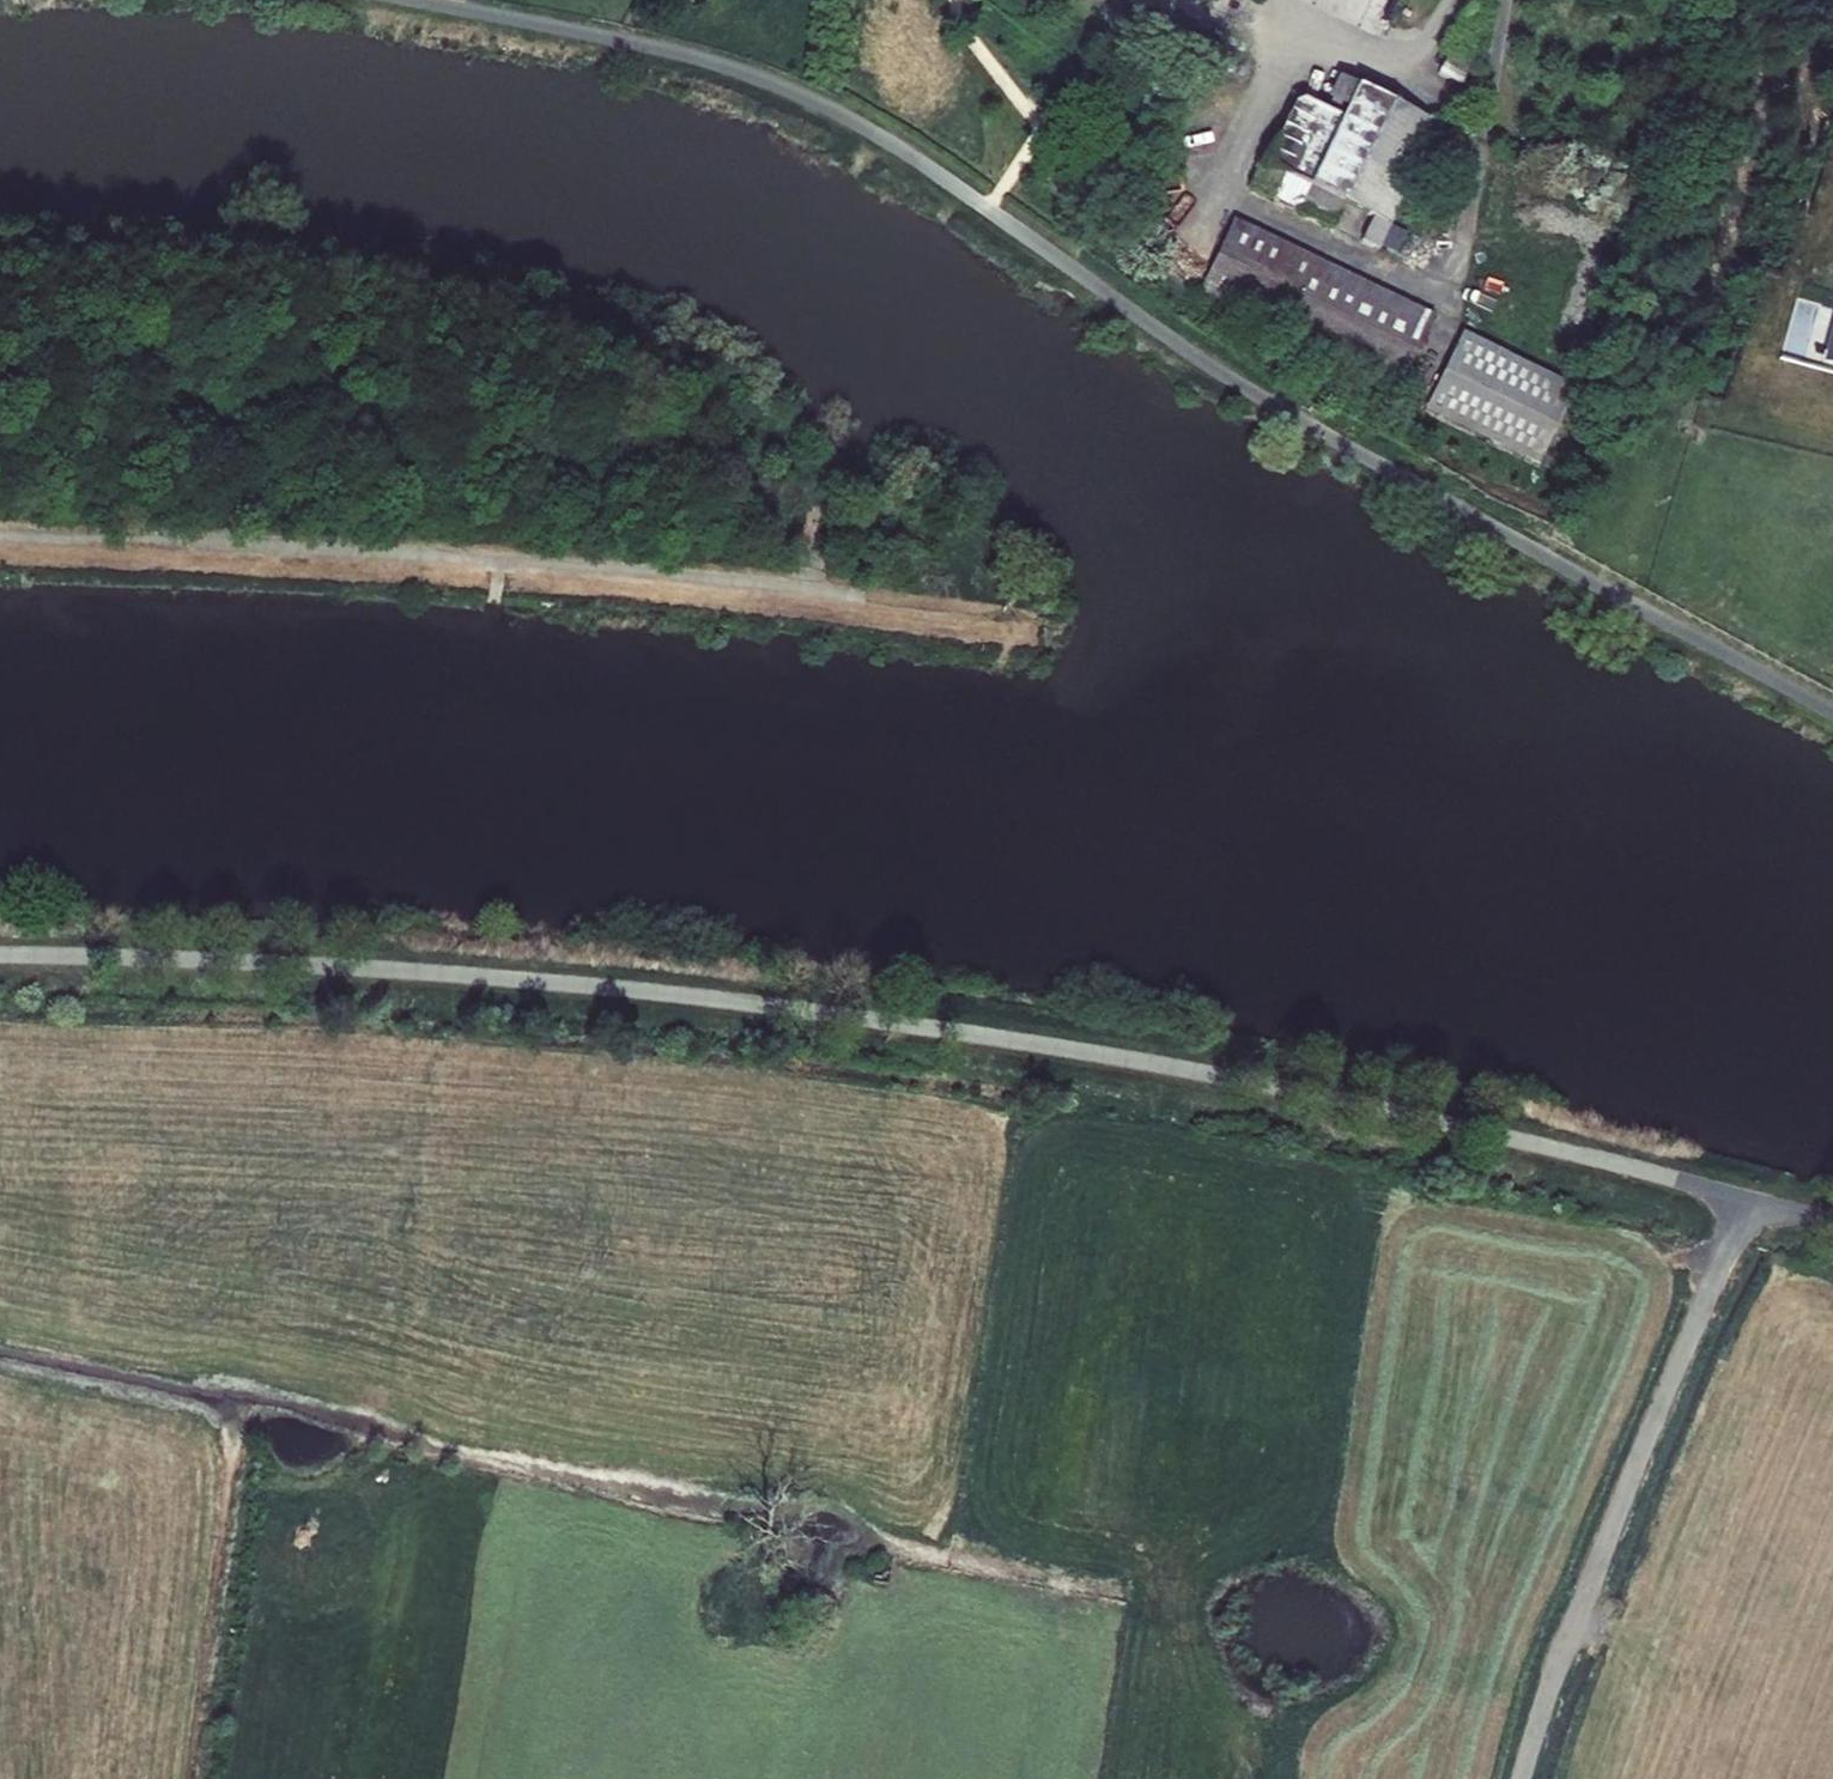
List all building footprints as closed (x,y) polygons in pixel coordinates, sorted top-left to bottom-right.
[(1445,56),(1436,73),(1459,86),(1468,69),(1445,56)] [(1407,236),(1388,226),(1438,125),(1336,77),(1325,100),(1343,109),(1339,118),(1301,100),(1292,103),(1247,189),(1331,229),(1343,204),(1371,218),(1360,241),(1377,249),(1378,246),(1397,255),(1407,236)] [(1432,315),(1233,218),(1196,296),(1396,392),(1432,315)] [(1820,362),(1832,366),(1832,315),(1820,362)] [(1461,331),(1422,412),(1535,467),(1574,387),(1461,331)]
